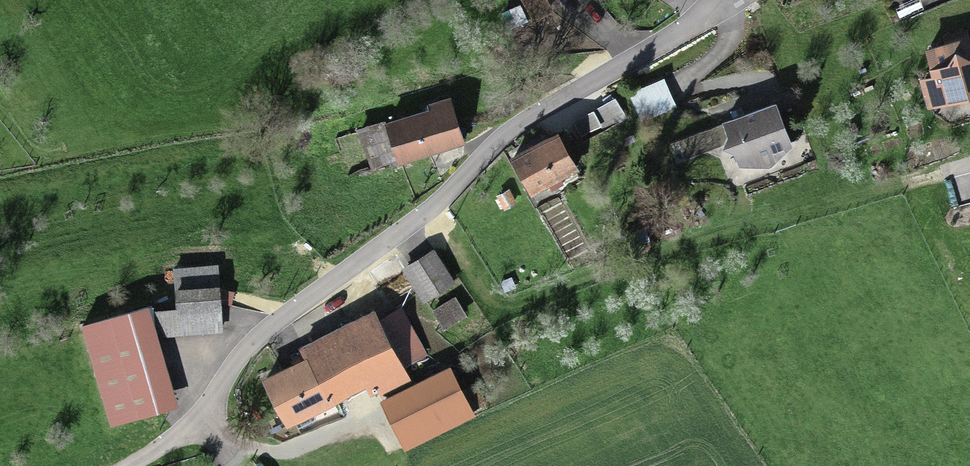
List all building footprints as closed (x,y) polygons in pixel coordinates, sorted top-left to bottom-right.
[(532,25),(549,15),(540,0),(515,0),(532,25)] [(921,89),(930,116),(969,103),(969,45),(926,59),(934,84),(921,89)] [(446,109),(382,132),(397,172),(460,149),(446,109)] [(772,112),(724,129),(738,170),(768,170),(787,153),(772,112)] [(373,132),(333,145),(344,176),(383,162),(373,132)] [(555,145),(512,168),(530,202),(573,179),(555,145)] [(433,259),(405,275),(423,307),(452,291),(433,259)] [(149,324),(155,342),(221,338),(219,296),(173,299),(174,320),(149,324)] [(454,305),(435,315),(444,332),(463,321),(454,305)] [(83,334),(110,430),(175,412),(155,342),(149,324),(147,316),(83,334)] [(401,318),(377,329),(397,374),(421,363),(401,318)] [(307,369),(262,389),(282,433),(400,381),(397,374),(377,329),(374,322),(300,355),(307,369)] [(446,380),(381,410),(402,454),(467,424),(463,416),(456,401),(446,380)] [(456,401),(463,416),(480,408),(473,393),(456,401)]
